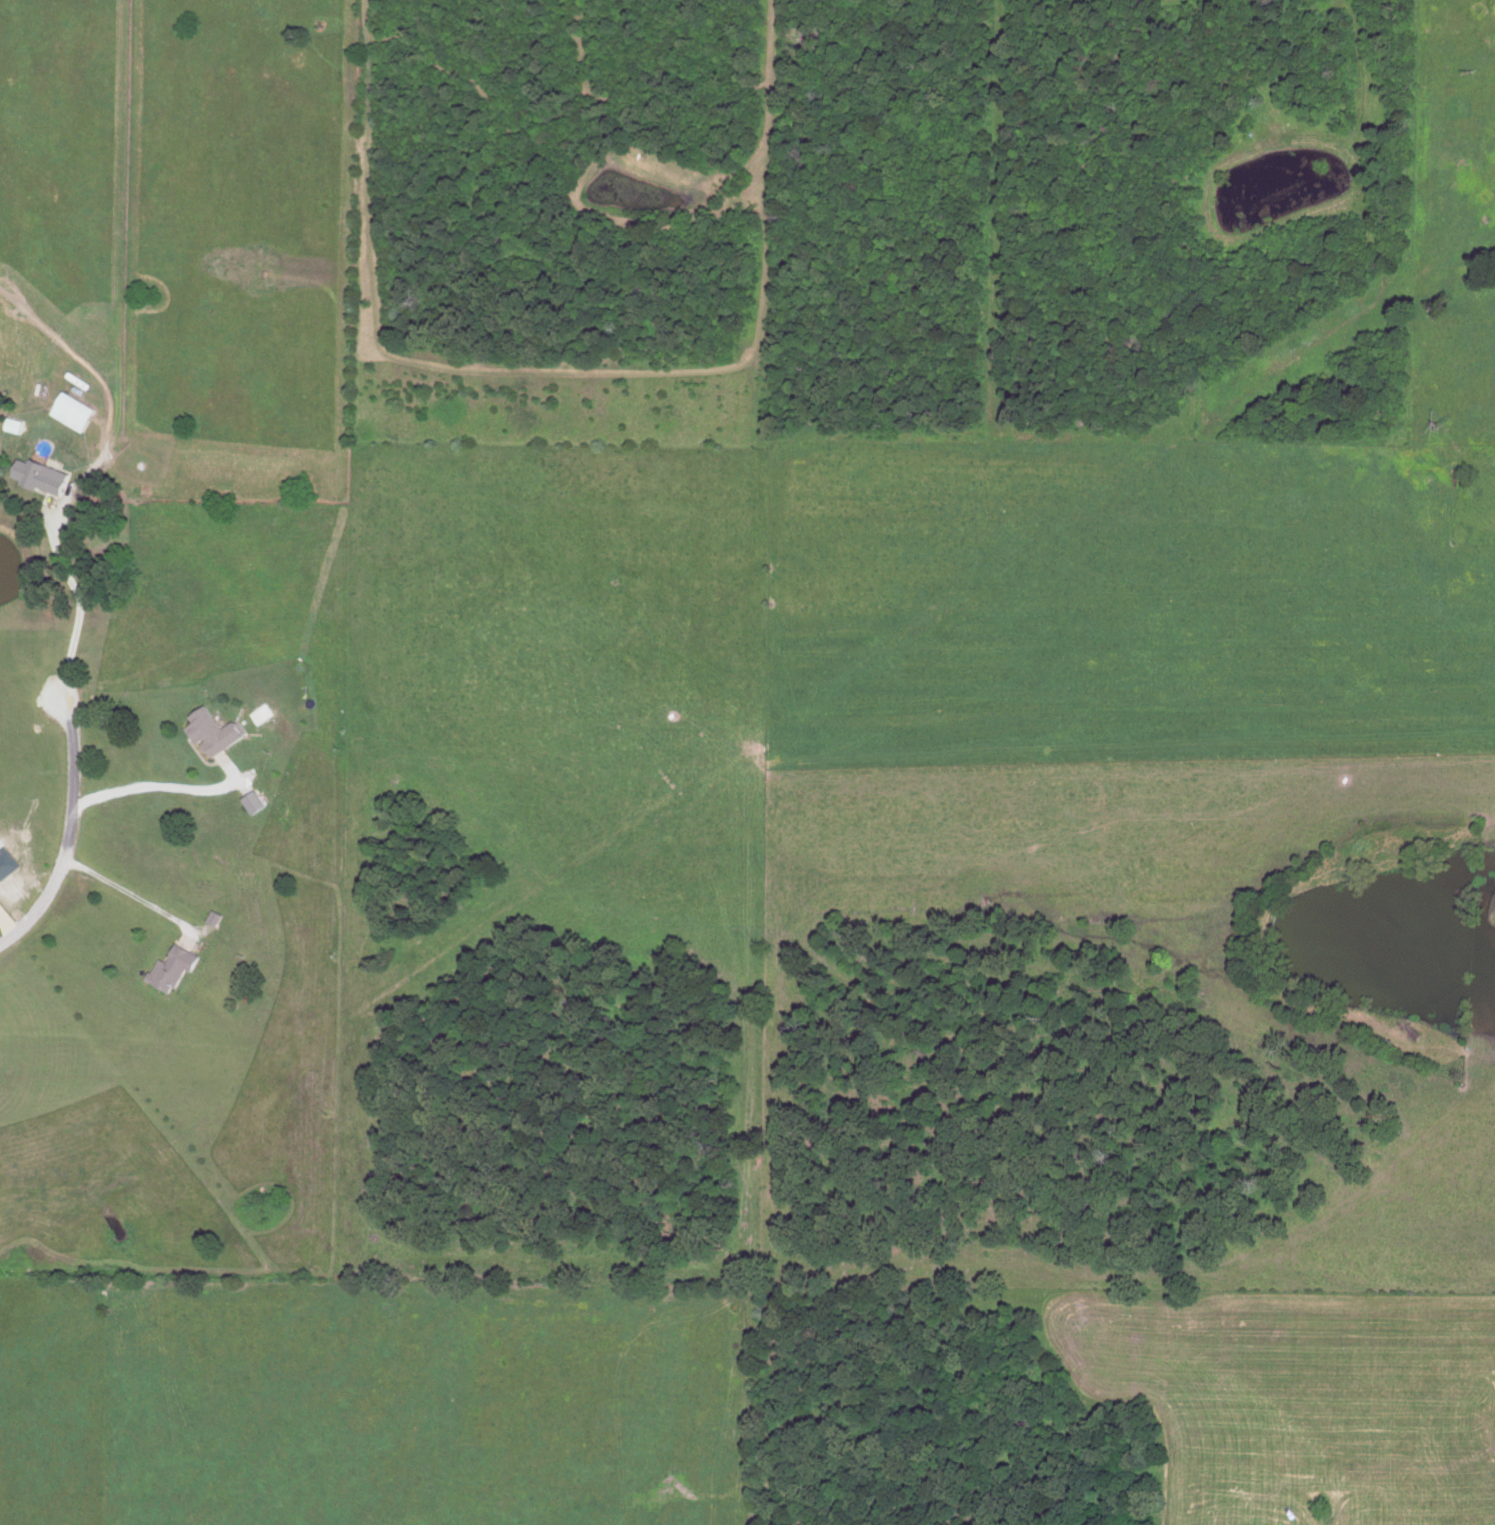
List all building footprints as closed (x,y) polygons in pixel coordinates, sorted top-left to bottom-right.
[(92,413),(59,392),(45,414),(78,435),(92,413)] [(65,474),(13,459),(6,482),(58,498),(65,474)] [(217,731),(202,706),(184,717),(189,725),(183,728),(204,761),(244,736),(234,721),(217,731)] [(238,800),(247,816),(260,808),(251,792),(238,800)] [(196,955),(171,944),(162,963),(153,959),(142,984),(169,996),(181,970),(188,973),(196,955)]
